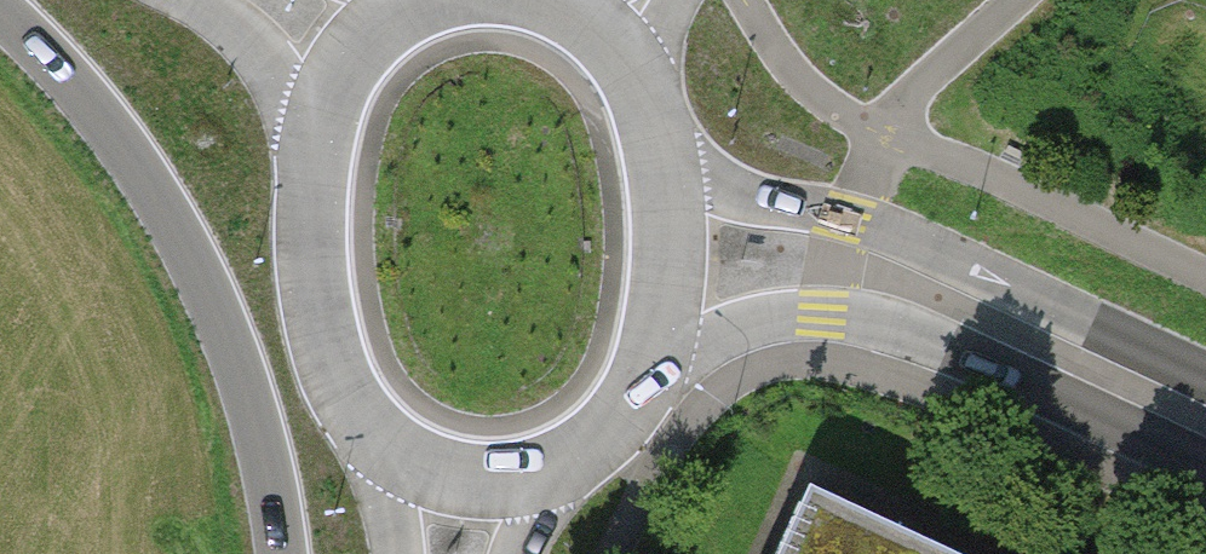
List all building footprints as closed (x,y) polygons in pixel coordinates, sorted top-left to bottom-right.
[(815,493),(787,553),(946,553),(815,493)]
